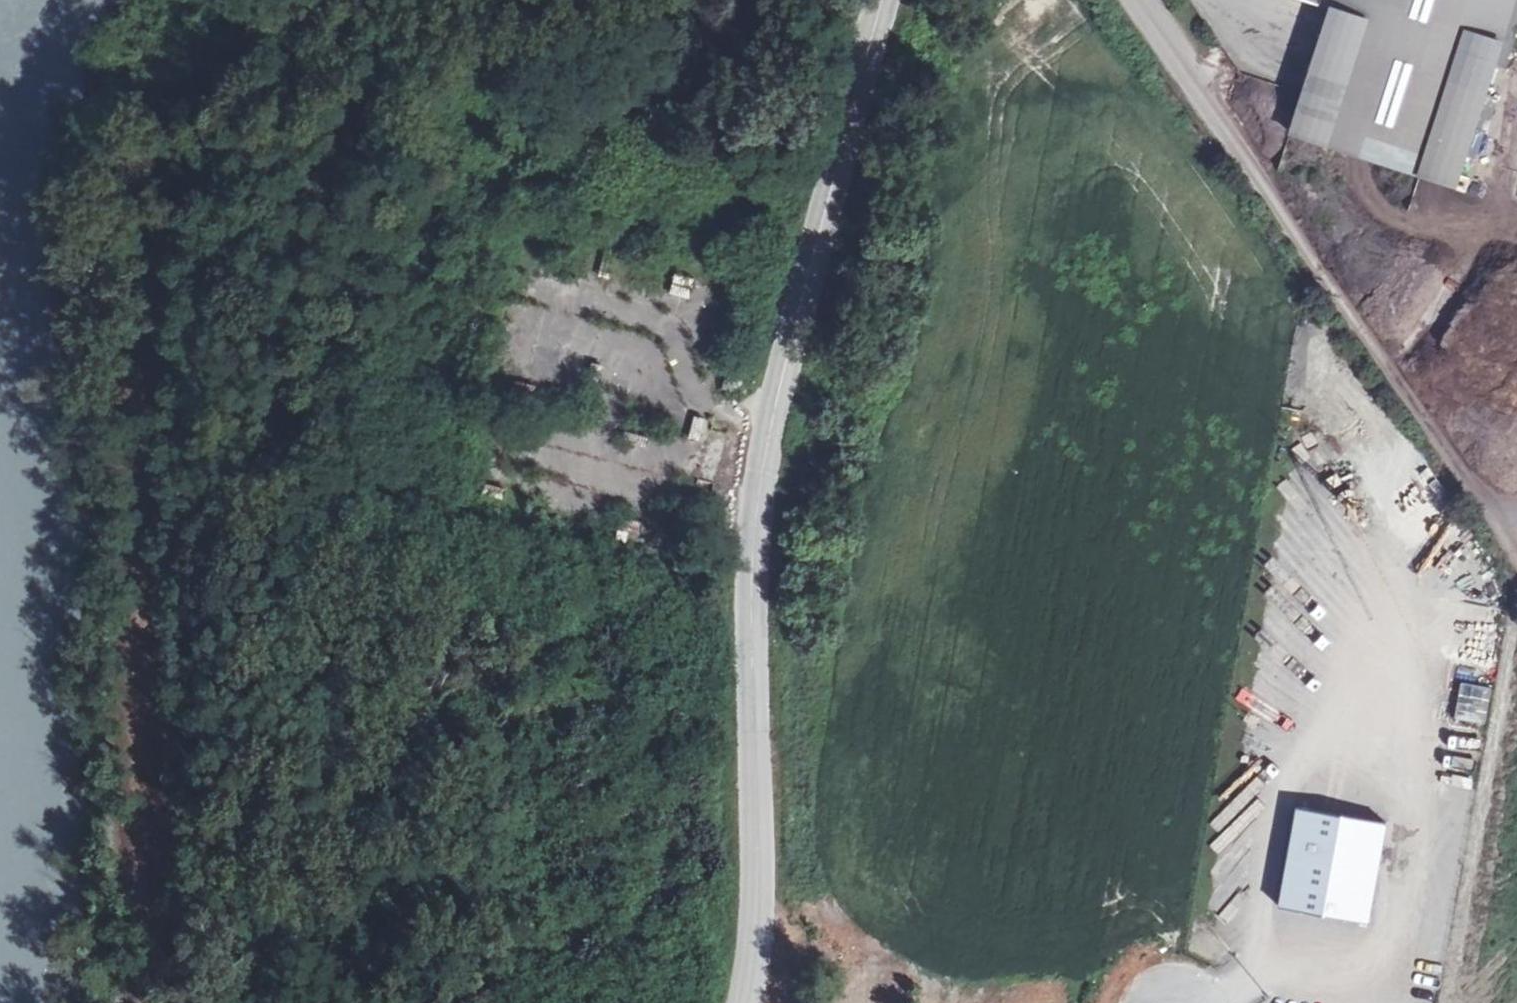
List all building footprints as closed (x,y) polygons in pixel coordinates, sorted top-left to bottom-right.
[(1446,193),(1485,68),(1498,73),(1516,12),(1516,0),(1260,0),(1318,18),(1280,142),(1446,193)] [(694,279),(675,275),(670,293),(689,298),(694,279)] [(563,348),(539,344),(533,374),(557,379),(563,348)] [(604,368),(594,366),(589,387),(599,389),(604,368)] [(735,390),(739,372),(729,369),(724,387),(735,390)] [(1330,429),(1357,418),(1349,396),(1321,407),(1330,429)] [(707,419),(698,416),(693,438),(702,440),(707,419)] [(648,437),(625,431),(623,440),(646,446),(648,437)] [(487,484),(485,493),(504,497),(506,488),(487,484)] [(621,517),(619,527),(638,531),(640,522),(621,517)] [(1296,806),(1280,905),(1372,919),(1387,820),(1296,806)] [(1304,1002),(1329,1002),(1330,998),(1305,994),(1304,1002)]
